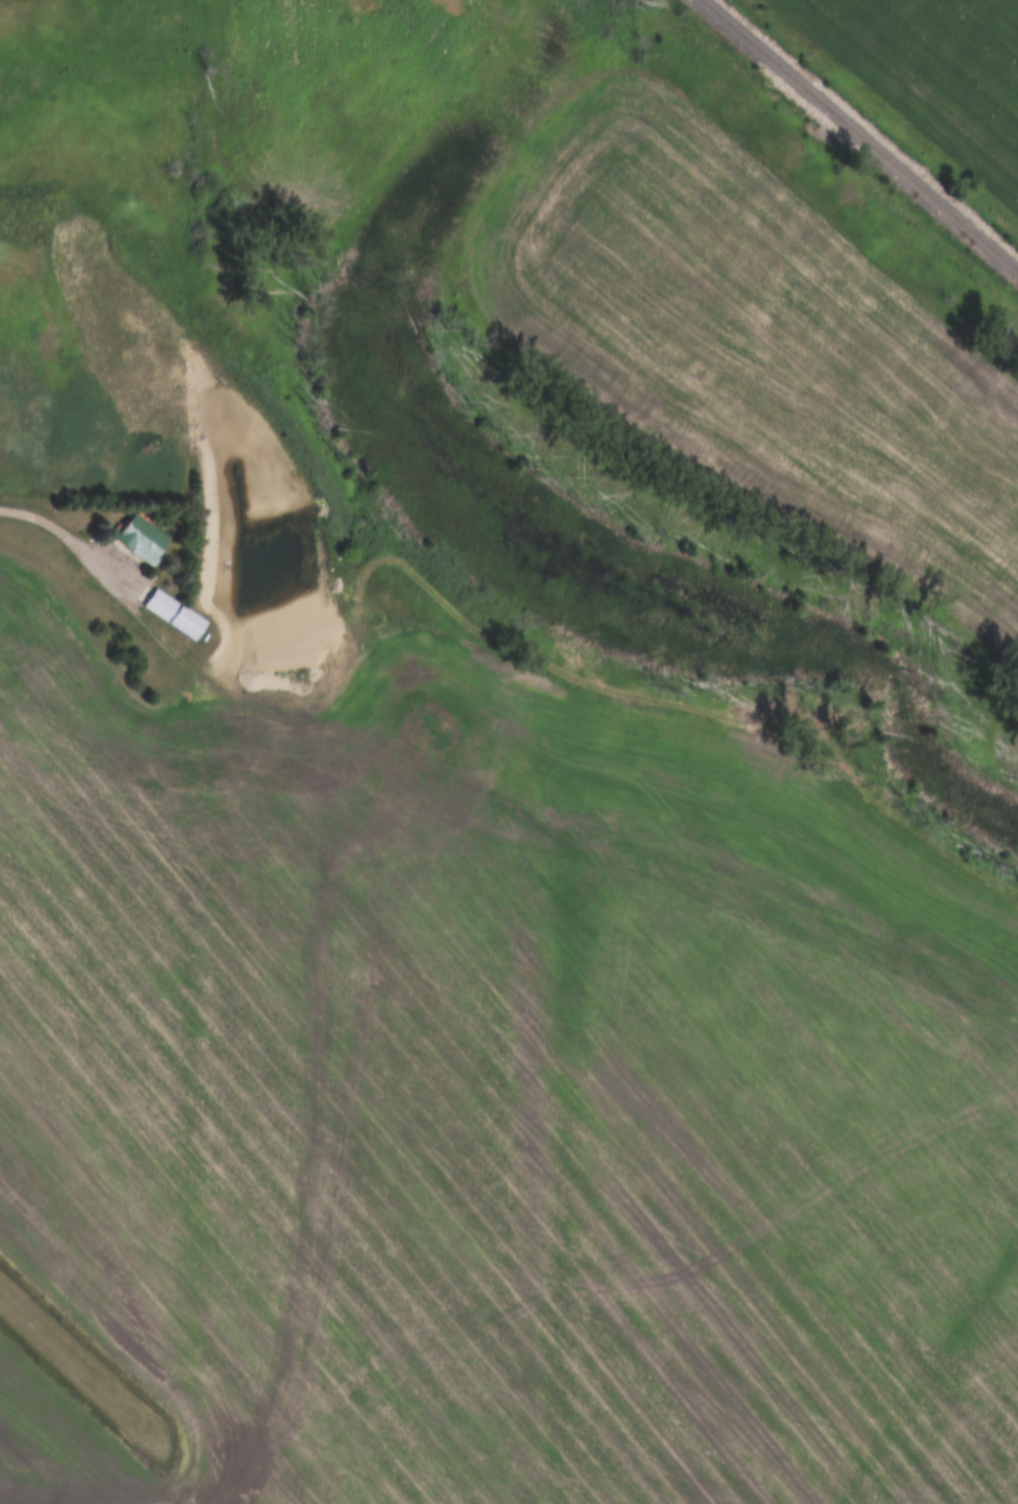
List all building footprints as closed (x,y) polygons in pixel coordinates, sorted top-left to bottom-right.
[(154,566),(175,540),(140,512),(119,538),(154,566)] [(210,622),(157,588),(144,607),(197,642),(210,622)]
